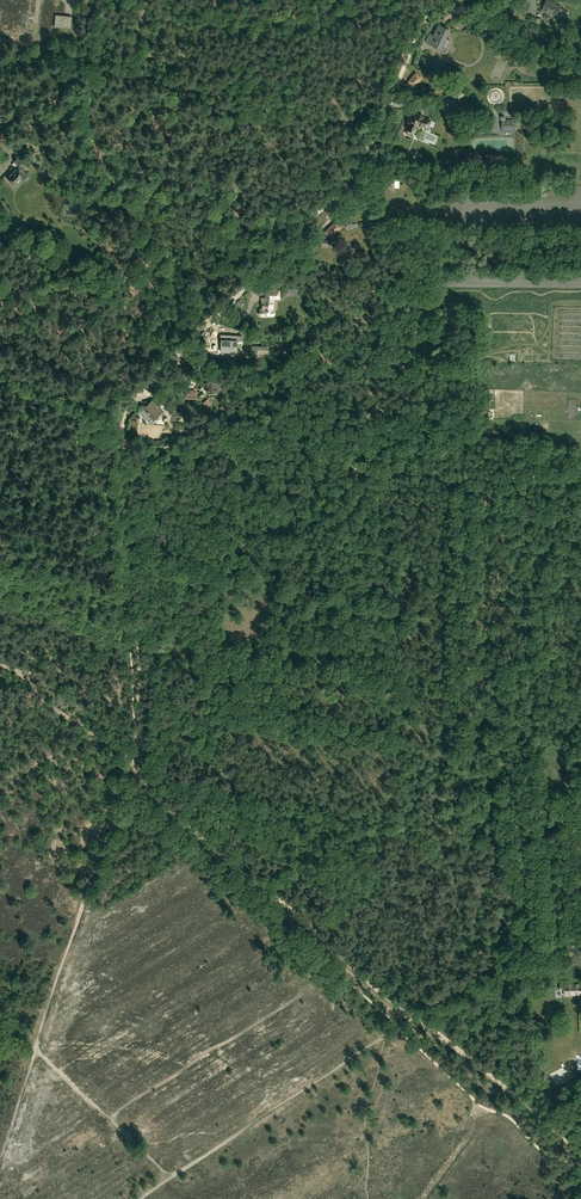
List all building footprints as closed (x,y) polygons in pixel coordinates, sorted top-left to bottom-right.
[(561,8),(561,7),(552,3),(553,2),(549,0),(547,0),(543,9),(557,16),(558,15),(561,16),(564,10),(561,8)] [(510,14),(517,15),(519,5),(511,4),(510,14)] [(71,29),(72,16),(55,15),(54,27),(71,29)] [(449,30),(448,28),(447,28),(447,27),(446,28),(439,25),(433,35),(430,34),(426,42),(440,49),(441,46),(445,49),(450,40),(445,37),(447,35),(448,35),(450,30),(449,30)] [(517,42),(520,36),(513,33),(510,39),(517,42)] [(415,73),(406,84),(410,87),(415,87),(415,85),(421,78),(415,73)] [(459,101),(463,94),(462,89),(457,89),(452,96),(459,101)] [(415,132),(417,125),(419,124),(427,127),(430,119),(422,116),(423,115),(418,113),(417,114),(413,113),(411,117),(410,117),(408,122),(409,122),(407,129),(408,129),(406,133),(412,135),(413,131),(415,132)] [(502,131),(515,131),(515,119),(502,119),(502,131)] [(426,146),(438,150),(441,140),(434,138),(435,136),(430,134),(426,146)] [(32,159),(37,161),(40,153),(35,151),(32,159)] [(28,179),(28,178),(28,176),(27,175),(19,167),(24,162),(18,156),(13,161),(14,162),(12,164),(14,166),(8,173),(10,174),(7,177),(15,185),(22,179),(23,180),(24,180),(25,180),(26,180),(28,179)] [(340,229),(342,227),(336,220),(334,222),(334,223),(325,231),(330,237),(332,235),(334,236),(335,236),(338,234),(338,233),(337,231),(339,228),(340,229)] [(262,317),(273,316),(274,316),(275,315),(275,314),(275,312),(275,310),(275,309),(274,308),(274,299),(281,299),(280,289),(265,289),(265,297),(261,297),(261,308),(260,308),(259,309),(258,310),(258,311),(258,312),(258,313),(259,315),(259,316),(261,316),(262,317)] [(220,340),(222,340),(222,351),(234,351),(235,340),(242,340),(242,335),(220,334),(220,340)] [(220,391),(220,379),(215,379),(207,379),(208,392),(220,391)] [(207,408),(212,404),(207,398),(202,403),(207,408)] [(161,412),(163,410),(153,400),(145,407),(151,414),(150,416),(153,419),(161,412)] [(569,982),(560,982),(560,990),(564,990),(565,995),(575,994),(576,996),(580,996),(580,983),(569,984),(569,982)]
